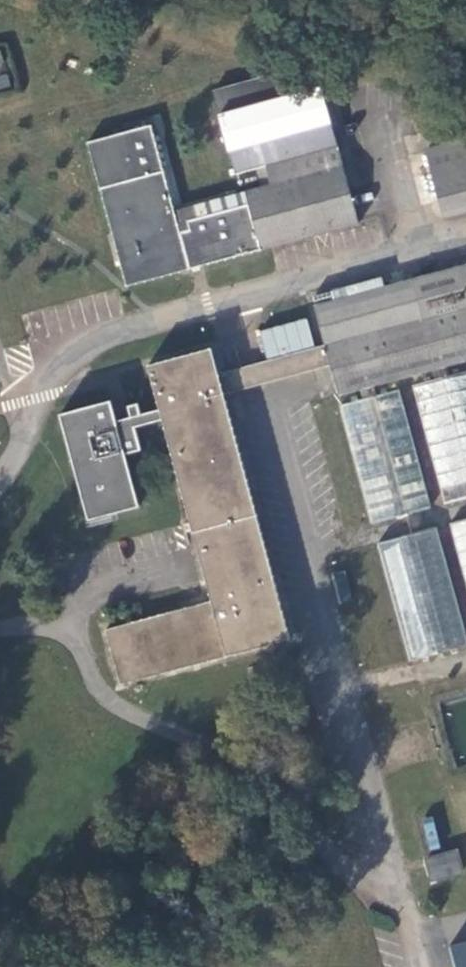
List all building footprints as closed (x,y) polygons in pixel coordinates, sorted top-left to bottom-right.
[(357,209),(312,50),(210,79),(233,161),(263,153),(268,172),(169,200),(145,111),(87,126),(124,270),(357,209)] [(11,85),(7,72),(0,74),(0,88),(11,85)] [(421,135),(440,201),(465,194),(465,123),(421,135)] [(335,395),(465,360),(465,266),(355,297),(352,290),(317,300),(318,307),(312,310),(320,342),(326,364),(335,395)] [(261,382),(326,364),(320,342),(314,343),(307,317),(261,329),(268,357),(252,361),(221,370),(227,391),(261,382)] [(214,347),(150,363),(162,408),(143,413),(140,402),(131,405),(134,416),(118,420),(113,400),(62,413),(91,520),(142,505),(128,453),(144,448),(137,426),(165,418),(215,601),(107,629),(121,683),(291,638),(227,391),(221,370),(214,347)] [(410,389),(442,507),(465,500),(465,374),(410,389)] [(395,395),(335,411),(367,528),(425,512),(395,395)] [(446,527),(465,597),(465,521),(446,527)] [(462,649),(431,530),(373,546),(405,664),(462,649)] [(431,818),(421,821),(430,849),(439,846),(431,818)] [(465,871),(459,849),(426,858),(432,880),(465,871)] [(448,945),(453,966),(465,966),(465,940),(448,945)]
